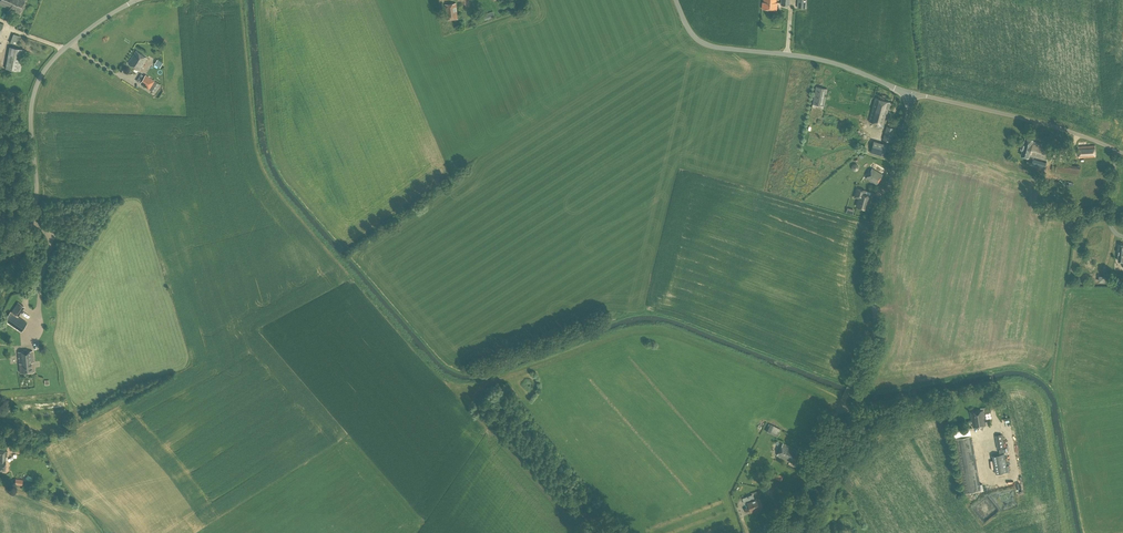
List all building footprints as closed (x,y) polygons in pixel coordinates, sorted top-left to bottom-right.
[(10,9),(9,10),(20,14),(25,0),(0,0),(0,5),(10,9)] [(777,0),(764,0),(763,2),(762,2),(762,9),(777,10),(777,2),(777,0)] [(807,0),(798,0),(797,8),(806,8),(807,0)] [(446,20),(458,19),(456,3),(444,4),(446,20)] [(485,20),(495,17),(493,11),(483,15),(485,20)] [(16,45),(20,36),(13,34),(10,42),(16,45)] [(20,71),(24,49),(9,47),(5,69),(20,71)] [(139,71),(148,58),(136,51),(128,63),(139,71)] [(155,93),(161,84),(145,74),(140,83),(155,93)] [(854,116),(860,87),(833,82),(828,106),(824,105),(827,89),(816,87),(810,116),(845,122),(846,116),(850,117),(850,116),(854,116)] [(887,122),(889,114),(887,113),(890,102),(875,98),(872,109),(869,121),(883,125),(884,121),(887,122)] [(892,142),(896,129),(887,126),(883,140),(882,143),(873,141),(870,152),(883,156),(887,141),(892,142)] [(1045,168),(1051,146),(1033,141),(1033,140),(1026,138),(1021,155),(1028,157),(1027,164),(1045,168)] [(1080,158),(1095,157),(1094,145),(1079,146),(1080,158)] [(1082,174),(1082,167),(1059,164),(1058,172),(1082,174)] [(876,185),(883,174),(872,168),(866,178),(876,185)] [(868,201),(869,196),(864,195),(865,191),(857,189),(856,193),(860,194),(857,206),(865,209),(867,201),(868,201)] [(11,312),(10,312),(5,319),(22,330),(27,323),(17,316),(24,306),(18,302),(11,312)] [(20,373),(34,372),(32,351),(18,352),(20,373)] [(973,427),(986,425),(983,410),(970,412),(973,427)] [(777,437),(781,429),(770,424),(766,432),(777,437)] [(969,434),(957,435),(965,492),(981,490),(980,481),(978,482),(972,438),(970,438),(969,434)] [(997,449),(1004,448),(1002,434),(995,435),(997,449)] [(795,464),(801,451),(783,443),(777,455),(795,464)] [(995,473),(1007,471),(1004,454),(992,456),(995,473)] [(780,481),(783,477),(775,473),(773,477),(780,481)] [(773,491),(777,483),(768,478),(764,486),(773,491)] [(755,499),(753,495),(743,498),(745,504),(748,503),(749,507),(745,508),(747,513),(751,512),(756,510),(756,509),(762,507),(759,498),(755,499)] [(978,521),(988,521),(987,502),(978,503),(978,521)]
